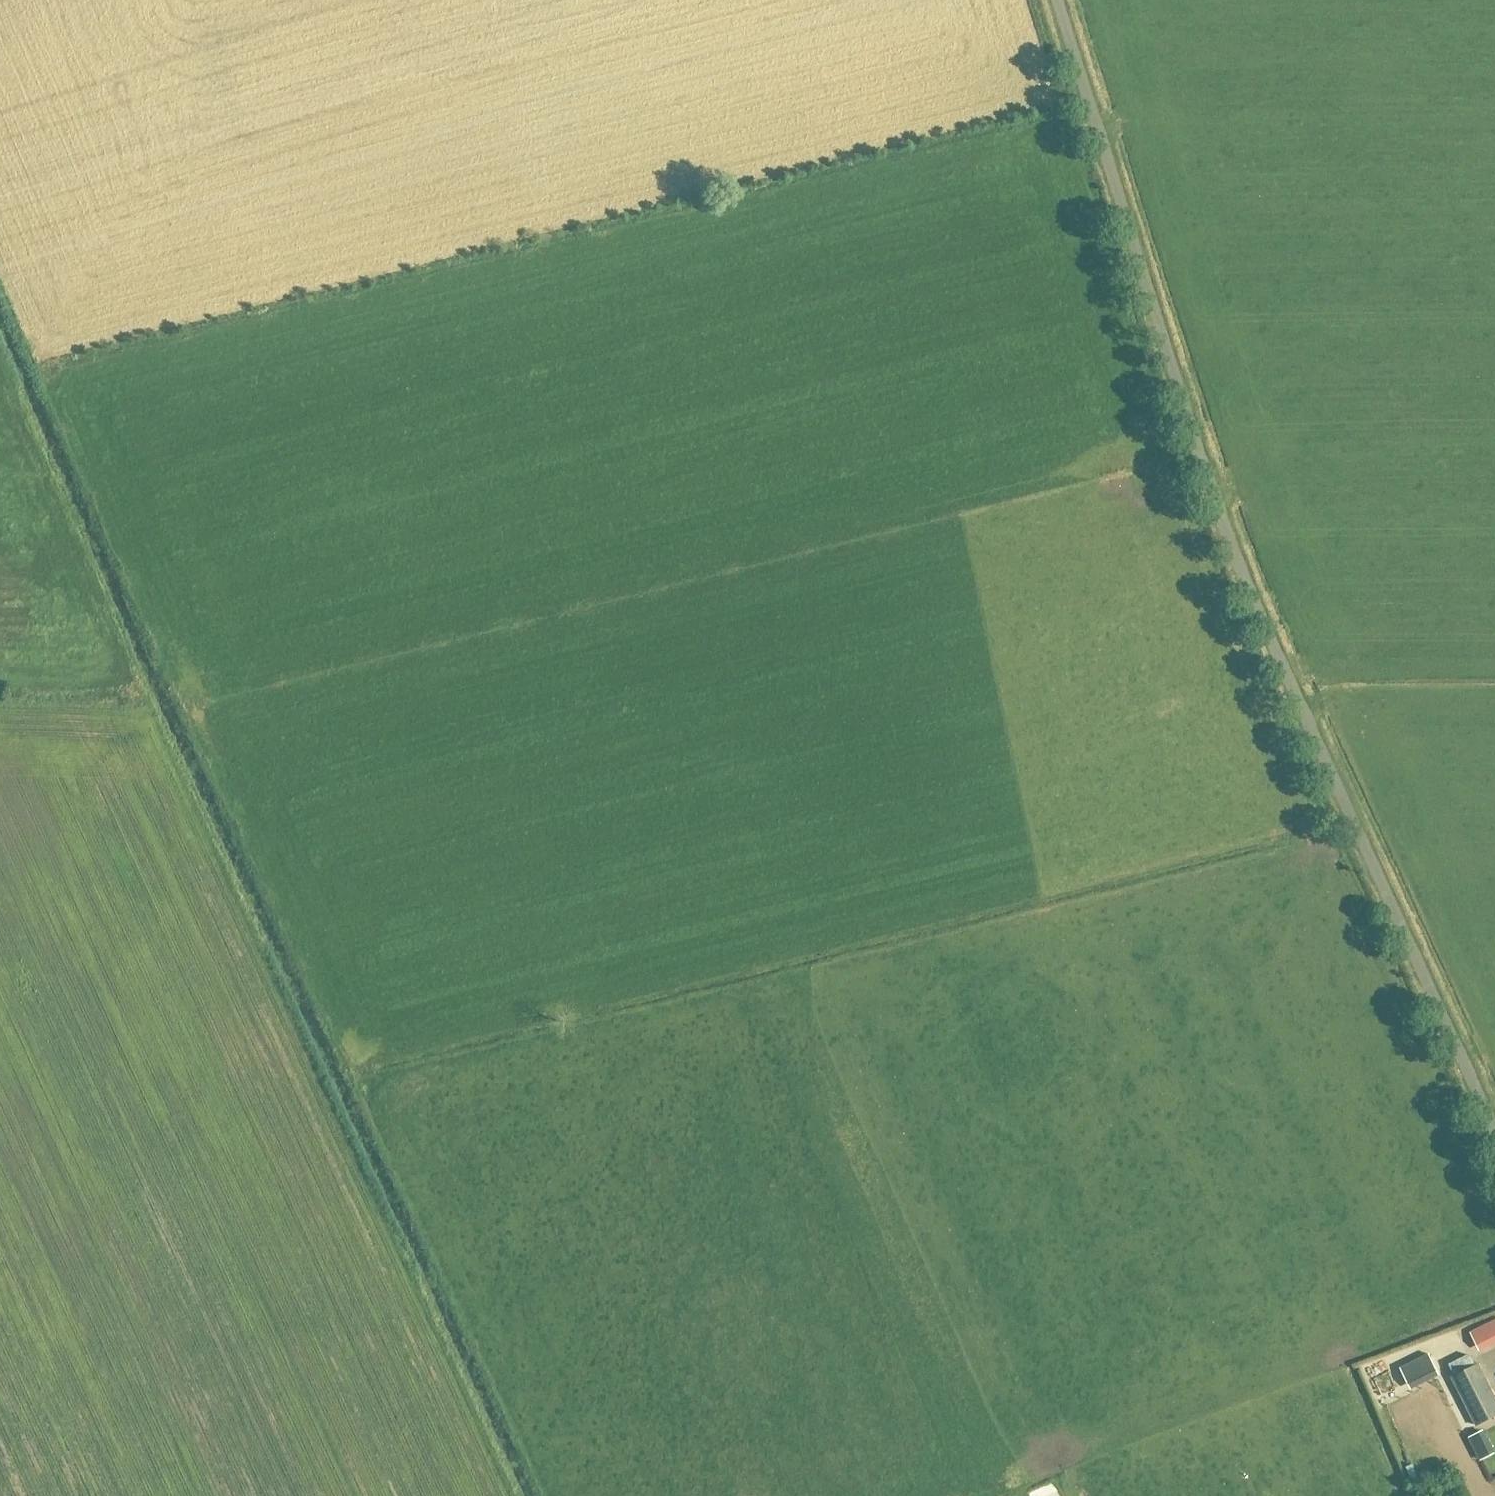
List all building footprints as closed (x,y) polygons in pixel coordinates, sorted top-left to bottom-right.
[(1494,1344),(1494,1320),(1469,1334),(1479,1353),(1494,1344)] [(1407,1384),(1436,1370),(1428,1353),(1399,1367),(1407,1384)] [(1475,1366),(1469,1353),(1447,1364),(1454,1376),(1450,1378),(1474,1425),(1494,1415),(1494,1399),(1478,1364),(1475,1366)] [(1368,1377),(1402,1365),(1399,1356),(1365,1367),(1368,1377)] [(1490,1455),(1479,1432),(1468,1438),(1479,1461),(1490,1455)]
